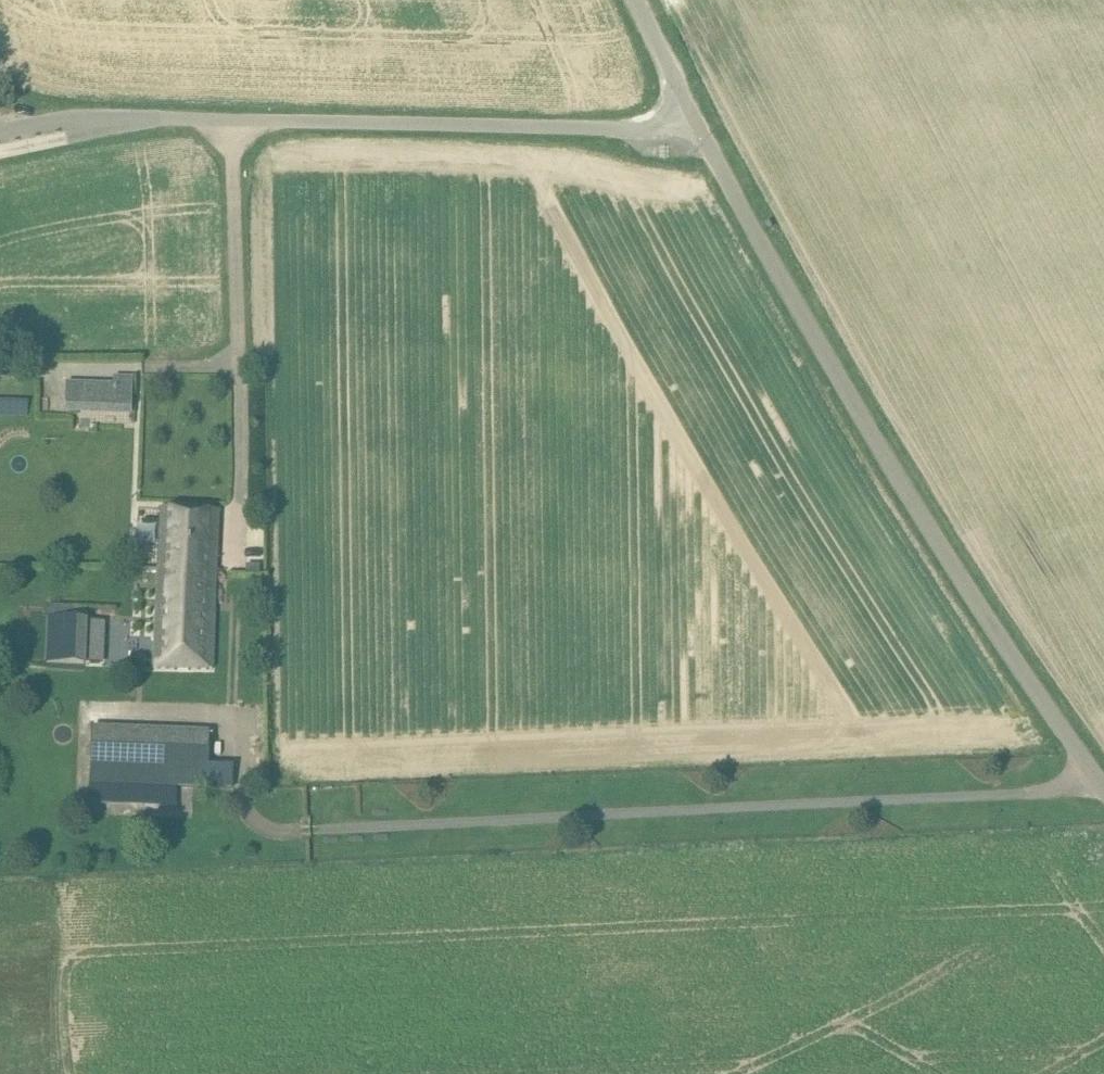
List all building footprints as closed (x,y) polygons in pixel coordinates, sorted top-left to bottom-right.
[(102,383),(101,396),(132,397),(133,377),(114,377),(114,384),(102,383)] [(28,403),(0,404),(0,414),(29,414),(28,403)] [(163,510),(161,531),(155,667),(212,670),(218,513),(163,510)] [(246,565),(246,575),(260,575),(260,566),(246,565)] [(86,608),(50,606),(47,663),(84,665),(86,608)] [(161,763),(91,761),(91,783),(232,788),(232,766),(208,766),(210,730),(162,729),(161,763)]
